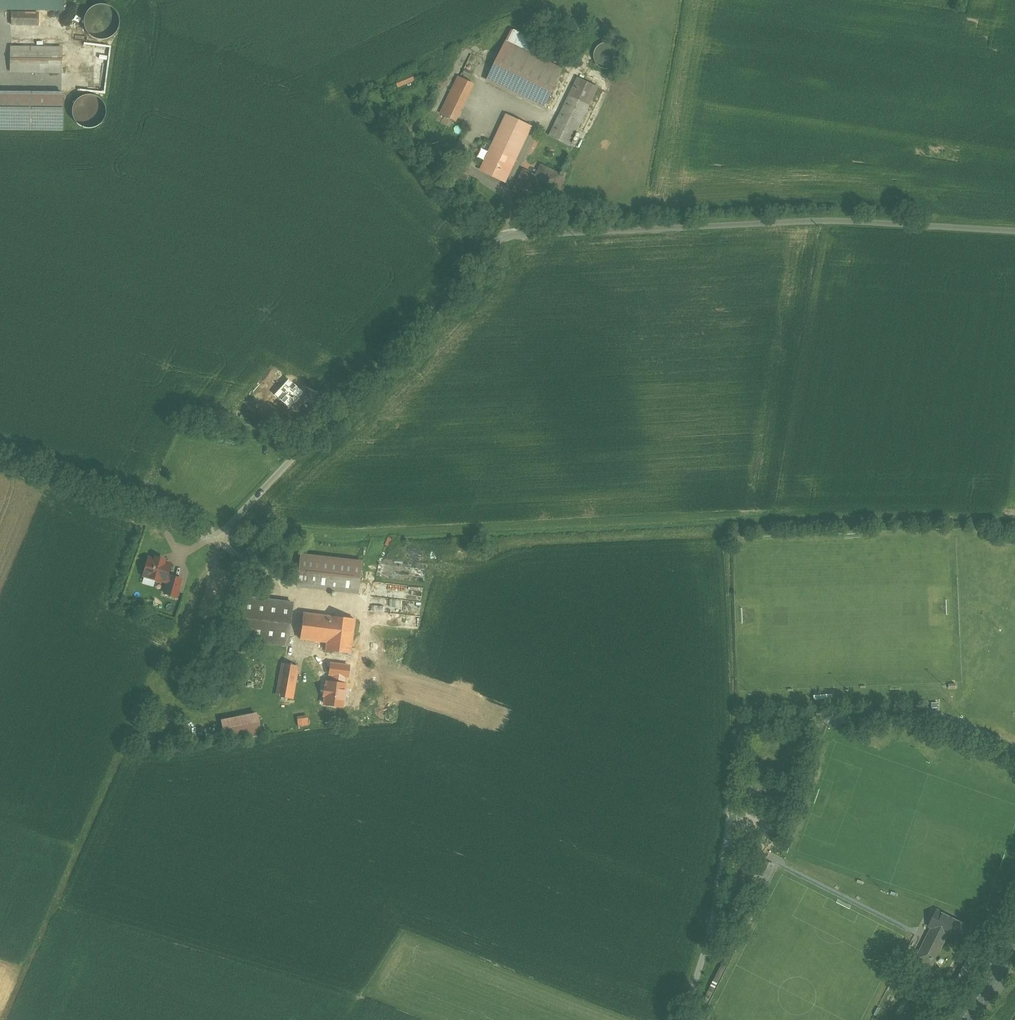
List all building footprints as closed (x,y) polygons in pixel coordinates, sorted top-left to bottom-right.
[(117,28),(118,21),(117,15),(113,9),(107,6),(101,4),(94,6),(89,10),(85,15),(84,22),(85,29),(89,34),(95,38),(101,39),(108,37),(114,33),(117,28)] [(39,13),(12,13),(12,24),(39,25),(39,13)] [(566,26),(552,22),(550,30),(564,34),(566,26)] [(513,32),(489,80),(544,107),(562,70),(546,62),(546,61),(544,60),(549,50),(513,32)] [(620,60),(621,55),(620,50),(617,46),(613,43),(608,42),(602,43),(598,46),(595,51),(594,56),(596,61),(599,65),(603,68),(608,69),(613,68),(618,65),(620,60)] [(63,48),(11,47),(11,72),(62,72),(63,48)] [(400,86),(417,82),(415,75),(399,79),(400,86)] [(443,114),(461,121),(476,82),(458,75),(443,114)] [(579,77),(550,136),(570,146),(599,87),(579,77)] [(62,92),(1,91),(1,130),(62,130),(62,92)] [(105,118),(106,112),(105,105),(101,100),(95,96),(89,95),(82,96),(77,100),(73,106),(72,112),(73,119),(77,124),(83,128),(89,129),(96,128),(102,124),(105,118)] [(531,127),(508,116),(483,170),(506,181),(531,127)] [(413,126),(400,120),(395,129),(408,135),(413,126)] [(561,175),(544,167),(538,180),(533,177),(534,175),(525,171),(516,190),(547,205),(561,175)] [(291,381),(283,389),(279,385),(272,392),(289,408),(303,392),(291,381)] [(171,563),(146,557),(141,576),(166,582),(168,575),(171,563)] [(362,567),(300,560),(297,585),(359,592),(362,567)] [(174,598),(180,578),(168,575),(166,582),(163,595),(174,598)] [(293,603),(245,597),(240,639),(288,645),(293,603)] [(355,619),(330,615),(330,616),(303,612),(300,638),(327,642),(352,645),(355,619)] [(352,645),(327,642),(322,680),(347,683),(352,645)] [(298,667),(283,664),(278,695),(292,698),(298,667)] [(256,714),(223,720),(227,740),(259,734),(256,714)] [(310,716),(299,716),(299,726),(310,726),(310,716)] [(759,875),(758,875),(766,879),(768,880),(768,879),(766,878),(772,866),(765,862),(759,875)] [(968,929),(939,915),(933,928),(963,942),(971,927),(970,926),(968,929)] [(947,937),(931,929),(917,958),(932,966),(947,937)] [(961,979),(967,982),(977,958),(970,955),(961,979)]
